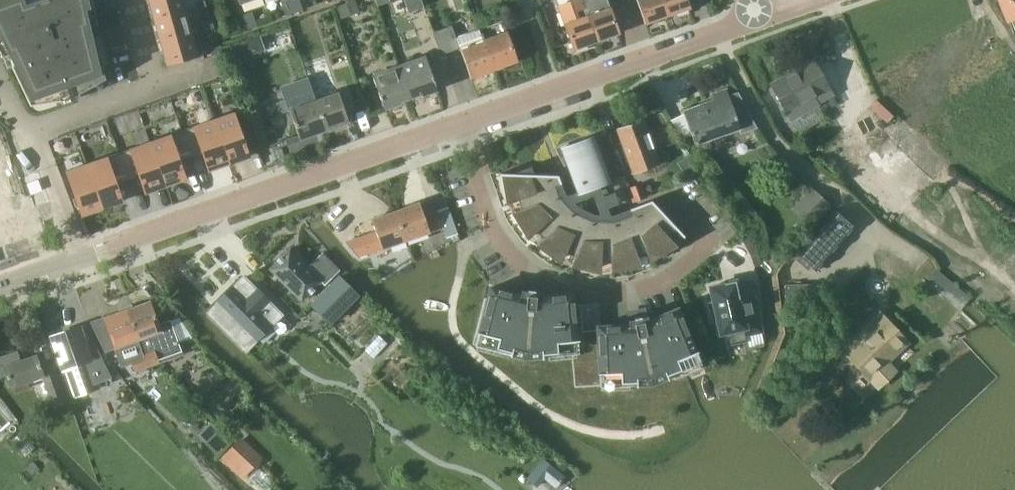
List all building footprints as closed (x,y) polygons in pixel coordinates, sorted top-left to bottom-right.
[(2,57),(9,54),(12,53),(17,64),(12,66),(30,105),(61,100),(59,94),(67,91),(69,99),(71,99),(70,94),(78,89),(91,82),(88,70),(102,65),(96,36),(90,38),(88,27),(98,23),(92,0),(35,0),(26,3),(24,0),(0,0),(0,52),(2,57)] [(149,1),(155,20),(155,22),(186,13),(185,11),(182,0),(152,0),(149,1)] [(286,17),(296,13),(291,0),(280,0),(286,17)] [(296,13),(304,10),(300,0),(291,0),(296,13)] [(559,5),(558,5),(559,7),(574,49),(597,41),(583,0),(557,0),(559,5)] [(597,41),(619,33),(620,32),(611,7),(610,5),(608,0),(583,0),(597,41)] [(646,23),(668,16),(662,0),(638,0),(646,23)] [(668,16),(691,8),(688,0),(662,0),(668,16)] [(1007,24),(1014,21),(1014,0),(998,0),(1007,24)] [(360,13),(355,1),(335,9),(339,21),(360,13)] [(248,30),(258,26),(253,11),(243,14),(248,30)] [(186,13),(155,22),(160,40),(161,42),(197,32),(191,33),(191,32),(186,13)] [(502,20),(480,28),(495,69),(517,61),(517,59),(507,33),(507,32),(506,32),(502,20)] [(452,25),(441,29),(450,52),(461,48),(471,78),(495,69),(480,28),(456,36),(452,25)] [(197,32),(161,42),(167,64),(203,54),(197,32)] [(235,61),(253,55),(248,41),(230,47),(235,61)] [(221,45),(211,48),(213,55),(222,52),(221,45)] [(425,55),(399,64),(403,75),(411,97),(422,93),(423,95),(437,90),(438,90),(429,66),(425,55)] [(787,114),(830,90),(814,59),(770,84),(787,114)] [(399,63),(372,72),(377,85),(377,86),(385,108),(400,103),(400,101),(411,97),(403,75),(399,64),(399,63)] [(286,100),(278,103),(281,113),(290,110),(290,112),(286,113),(290,124),(294,122),(300,138),(301,138),(326,129),(316,100),(308,79),(282,88),(286,100)] [(684,114),(670,121),(682,139),(691,134),(695,146),(740,129),(742,134),(757,126),(738,91),(729,94),(727,88),(712,94),(713,99),(683,110),(684,114)] [(339,92),(316,100),(326,129),(328,128),(328,130),(340,126),(340,124),(349,121),(345,111),(339,92)] [(233,114),(214,120),(229,163),(242,158),(241,156),(248,154),(233,114)] [(643,118),(616,128),(627,158),(633,174),(643,170),(660,164),(654,147),(643,118)] [(901,119),(865,157),(889,179),(925,141),(901,119)] [(194,128),(182,132),(191,158),(203,153),(208,168),(215,166),(216,168),(229,163),(214,120),(194,128)] [(170,136),(150,143),(165,186),(178,181),(178,179),(184,176),(179,162),(191,158),(182,132),(170,136)] [(593,135),(560,147),(577,194),(610,181),(593,135)] [(130,150),(118,154),(127,180),(139,176),(145,190),(151,188),(152,190),(165,186),(150,143),(130,150)] [(106,158),(87,165),(102,208),(115,203),(115,201),(121,199),(115,184),(127,180),(118,154),(106,158)] [(87,165),(68,172),(82,213),(88,210),(89,213),(102,208),(87,165)] [(558,175),(500,173),(506,202),(518,199),(521,209),(512,212),(527,239),(536,230),(543,238),(535,245),(560,263),(566,253),(574,256),(570,266),(600,273),(601,261),(611,262),(611,272),(641,266),(637,254),(646,252),(650,261),(676,245),(668,236),(678,228),(651,200),(630,208),(632,214),(614,221),(593,221),(572,211),(559,197),(554,185),(561,183),(558,175)] [(641,183),(628,188),(633,202),(646,197),(641,183)] [(811,186),(791,209),(813,228),(833,205),(811,186)] [(616,189),(604,194),(609,206),(620,202),(616,189)] [(420,202),(395,210),(406,241),(430,233),(430,232),(444,228),(437,209),(424,214),(420,202)] [(834,209),(795,253),(815,272),(855,227),(834,209)] [(376,231),(345,241),(358,257),(406,241),(395,210),(371,219),(376,231)] [(901,252),(921,268),(930,257),(911,241),(901,252)] [(310,266),(290,248),(269,269),(302,302),(321,283),(325,286),(340,271),(322,254),(310,266)] [(311,302),(310,303),(331,324),(359,296),(338,275),(311,302)] [(281,314),(272,305),(244,277),(208,313),(245,349),(270,324),(281,314)] [(735,279),(707,286),(710,301),(708,302),(712,320),(714,319),(718,335),(726,334),(728,345),(747,341),(746,336),(763,332),(751,279),(738,282),(737,277),(735,277),(735,279)] [(812,299),(812,297),(816,296),(815,283),(785,284),(785,297),(806,297),(806,300),(812,299)] [(489,285),(477,333),(499,339),(497,347),(511,351),(510,355),(527,360),(543,359),(542,354),(557,353),(573,352),(576,384),(636,382),(636,386),(638,386),(638,384),(653,384),(667,377),(668,380),(669,379),(668,375),(681,369),(678,360),(699,351),(680,307),(649,320),(647,316),(628,319),(628,323),(600,325),(596,325),(596,329),(590,330),(585,330),(582,305),(575,306),(575,304),(575,301),(574,292),(541,295),(541,290),(535,290),(521,289),(520,293),(496,287),(489,285)] [(150,301),(127,309),(146,368),(160,363),(159,359),(182,350),(173,326),(183,322),(179,317),(179,318),(171,320),(170,319),(158,323),(150,301)] [(104,317),(93,321),(104,354),(116,350),(121,366),(133,363),(136,371),(146,368),(127,309),(104,317)] [(844,354),(869,380),(870,373),(876,368),(879,371),(910,342),(885,316),(844,354)] [(78,326),(52,336),(64,370),(72,392),(107,380),(94,343),(86,346),(78,326)] [(17,352),(0,358),(0,377),(7,374),(12,389),(13,388),(15,392),(29,387),(28,383),(43,377),(53,405),(66,401),(53,365),(42,369),(37,354),(20,360),(17,352)] [(211,422),(201,433),(220,451),(231,440),(211,422)] [(245,476),(262,456),(241,437),(224,455),(245,476)] [(543,459),(527,478),(537,485),(545,476),(556,486),(564,477),(543,459)] [(265,489),(276,480),(262,465),(251,474),(265,489)]
